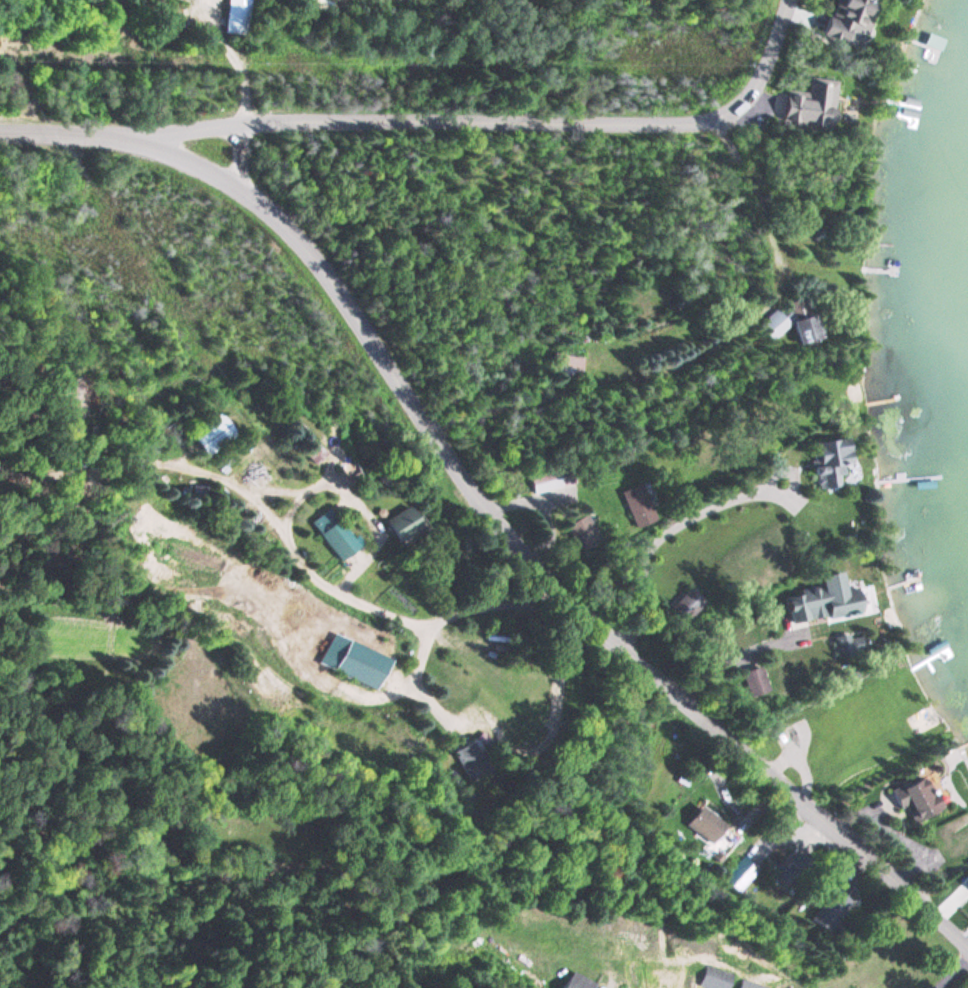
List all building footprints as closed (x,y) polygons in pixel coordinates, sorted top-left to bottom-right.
[(251,0),(227,0),(222,33),(245,36),(251,0)] [(324,0),(302,0),(325,13),(331,4),(324,0)] [(829,16),(834,0),(874,0),(859,44),(817,30),(822,14),(829,16)] [(807,74),(835,76),(831,127),(775,123),(777,90),(791,91),(792,85),(806,86),(807,74)] [(789,324),(775,309),(757,327),(772,341),(789,324)] [(791,319),(798,345),(822,338),(815,313),(791,319)] [(581,358),(555,354),(553,370),(579,373),(581,358)] [(207,456),(235,433),(218,412),(190,435),(207,456)] [(840,464),(851,463),(848,437),(810,442),(815,488),(842,485),(840,464)] [(324,452),(313,442),(302,453),(313,463),(324,452)] [(528,475),(533,494),(574,484),(569,465),(528,475)] [(655,520),(640,484),(619,493),(635,529),(655,520)] [(212,503),(212,487),(192,487),(192,503),(212,503)] [(421,526),(409,504),(383,520),(396,541),(421,526)] [(580,554),(600,542),(585,515),(564,526),(580,554)] [(318,532),(339,558),(356,545),(335,519),(318,532)] [(820,586),(797,589),(798,595),(786,597),(789,621),(862,612),(859,587),(845,589),(843,571),(819,574),(820,586)] [(377,690),(390,658),(332,634),(318,666),(377,690)] [(835,635),(835,658),(852,658),(852,635),(835,635)] [(739,673),(748,698),(768,691),(759,666),(739,673)] [(474,740),(451,753),(468,783),(491,770),(474,740)] [(892,791),(898,810),(908,807),(913,821),(941,811),(929,778),(892,791)] [(684,826),(707,843),(703,849),(716,860),(736,834),(700,806),(684,826)] [(738,893),(758,869),(742,855),(722,879),(738,893)] [(828,934),(851,902),(832,888),(808,920),(828,934)] [(705,964),(696,985),(704,987),(726,987),(732,974),(705,964)] [(595,982),(570,970),(562,987),(593,987),(595,982)] [(765,987),(738,979),(735,987),(765,987)]
